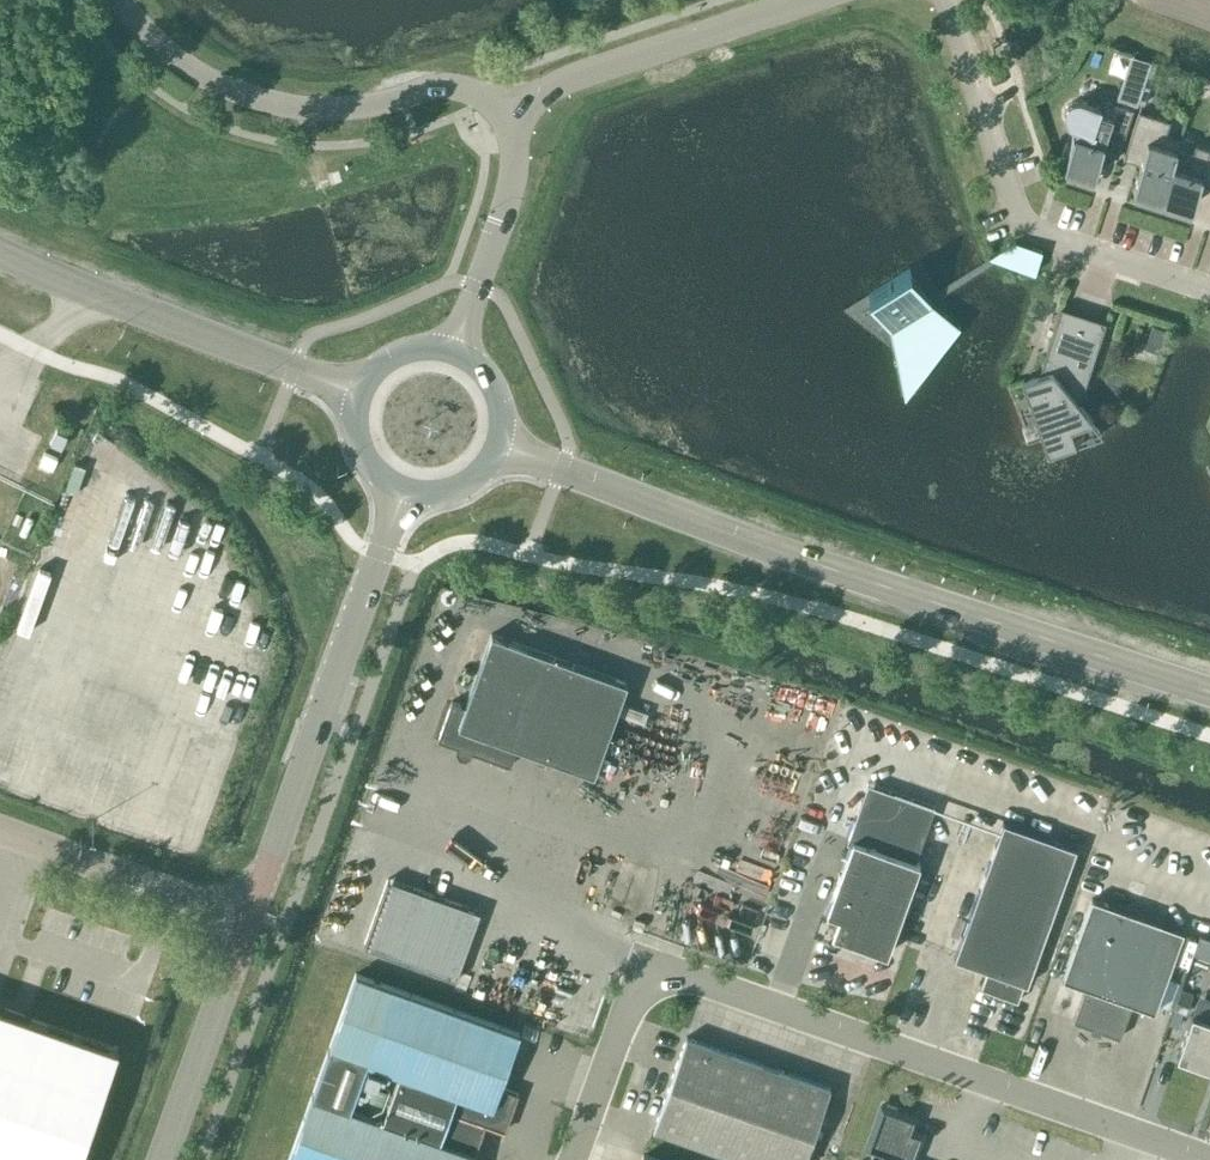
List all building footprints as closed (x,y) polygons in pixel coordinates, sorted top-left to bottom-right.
[(1133,54),(1120,92),(1139,98),(1152,60),(1133,54)] [(1076,128),(1074,133),(1073,132),(1063,162),(1068,164),(1067,167),(1088,174),(1089,170),(1094,172),(1103,143),(1118,148),(1116,155),(1117,155),(1133,108),(1102,98),(1099,105),(1083,100),(1077,99),(1072,101),(1067,104),(1064,109),(1064,115),(1066,121),(1069,125),(1075,128),(1076,128)] [(1181,139),(1176,137),(1165,134),(1170,120),(1138,110),(1123,157),(1125,158),(1127,151),(1142,156),(1132,184),(1137,186),(1136,190),(1157,196),(1158,193),(1162,194),(1177,148),(1178,148),(1181,139)] [(1162,194),(1167,196),(1165,199),(1186,206),(1188,202),(1192,204),(1202,175),(1209,178),(1209,148),(1195,144),(1192,153),(1178,148),(1177,148),(1162,194)] [(1024,269),(1032,247),(1011,239),(990,253),(990,254),(990,256),(999,260),(1024,269)] [(1032,247),(1024,269),(1033,272),(1041,250),(1033,247),(1032,247)] [(929,298),(910,268),(868,294),(890,329),(904,396),(960,325),(931,302),(929,298)] [(1061,306),(1056,321),(1039,373),(1022,379),(1047,451),(1076,441),(1071,427),(1093,419),(1079,402),(1106,321),(1061,306)] [(57,443),(67,428),(54,419),(44,434),(57,443)] [(594,774),(627,682),(491,633),(466,705),(452,700),(438,738),(457,745),(456,750),(459,756),(464,758),(470,756),(472,751),(510,764),(517,747),(594,774)] [(887,952),(920,862),(915,860),(934,806),(868,782),(848,837),(852,838),(820,928),(887,952)] [(1004,822),(955,958),(988,970),(982,987),(1018,1000),(1024,983),(1027,984),(1075,848),(1004,822)] [(456,978),(480,910),(388,877),(364,945),(456,978)] [(1155,1011),(1183,930),(1092,898),(1063,977),(1085,986),(1073,1019),(1120,1036),(1132,1003),(1155,1011)] [(391,985),(356,972),(289,1159),(473,1159),(476,1153),(472,1151),(482,1121),(504,1130),(518,1092),(500,1085),(519,1031),(391,985)] [(117,1048),(0,1007),(0,1159),(78,1159),(117,1048)] [(1209,1020),(1192,1014),(1177,1057),(1209,1069),(1209,1018),(1209,1020)] [(830,1086),(686,1035),(653,1128),(744,1159),(804,1159),(830,1086)] [(916,1131),(911,1129),(915,1118),(882,1106),(865,1151),(871,1153),(869,1159),(906,1159),(916,1131)]
